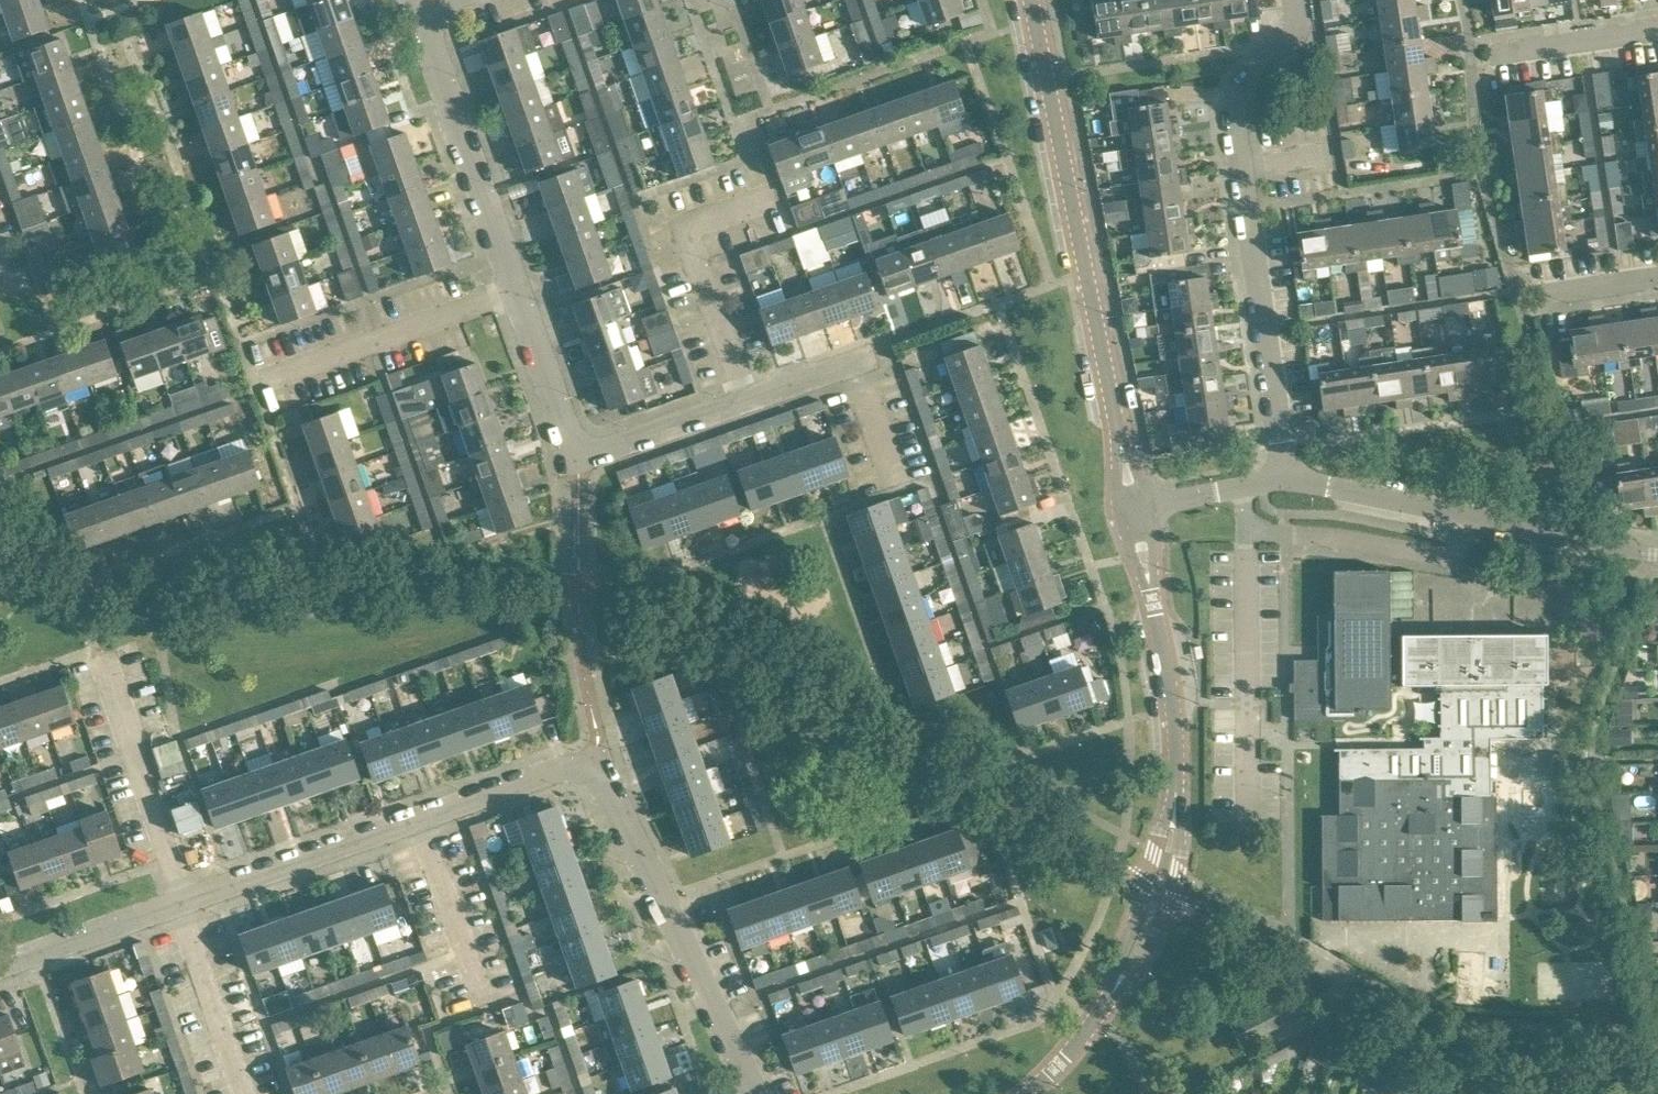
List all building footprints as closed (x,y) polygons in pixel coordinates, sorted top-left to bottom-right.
[(39,1),(39,0),(0,0),(0,3),(4,14),(39,1)] [(255,15),(249,0),(239,0),(247,25),(257,21),(255,15)] [(270,9),(267,0),(256,0),(263,19),(273,16),(270,9)] [(352,17),(346,0),(318,0),(308,3),(295,8),(304,34),(317,30),(352,17)] [(659,8),(656,0),(617,0),(624,20),(659,8)] [(804,10),(801,0),(761,0),(769,22),(804,10)] [(860,12),(856,0),(845,0),(850,15),(860,12)] [(876,6),(873,0),(863,0),(868,16),(878,13),(876,6)] [(957,0),(918,0),(927,26),(962,14),(957,0)] [(1117,0),(1091,0),(1097,38),(1114,35),(1115,45),(1124,44),(1117,0)] [(1147,30),(1143,0),(1117,0),(1124,44),(1132,42),(1130,33),(1147,30)] [(1168,0),(1143,0),(1147,30),(1163,28),(1165,37),(1173,36),(1168,0)] [(1193,0),(1168,0),(1173,36),(1181,35),(1180,25),(1196,23),(1193,0)] [(1219,0),(1193,0),(1196,23),(1213,21),(1214,30),(1223,29),(1219,0)] [(1246,0),(1219,0),(1223,29),(1231,28),(1230,18),(1246,16),(1244,0),(1246,0)] [(1323,20),(1333,18),(1330,0),(1324,0),(1320,1),(1323,20)] [(1427,12),(1426,4),(1414,6),(1413,0),(1377,0),(1379,19),(1427,12)] [(1528,0),(1491,0),(1493,15),(1529,9),(1528,0)] [(13,41),(28,36),(49,29),(39,1),(4,14),(13,41)] [(587,33),(588,33),(593,31),(583,4),(568,9),(578,36),(587,33)] [(633,47),(668,34),(659,8),(624,20),(633,47)] [(778,48),(813,36),(804,10),(769,22),(778,48)] [(545,48),(562,42),(572,38),(562,11),(535,21),(545,48)] [(210,38),(208,32),(201,12),(166,24),(175,50),(210,38)] [(1383,45),(1419,40),(1416,21),(1428,20),(1427,12),(1379,19),(1383,45)] [(888,40),(881,20),(878,13),(868,16),(878,44),(888,40)] [(282,42),(275,24),(273,16),(263,19),(272,46),(282,42)] [(326,56),(362,43),(352,17),(317,30),(326,56)] [(266,48),(260,29),(257,21),(247,25),(257,51),(266,48)] [(862,49),(872,46),(865,26),(855,29),(862,49)] [(524,55),(522,49),(514,28),(479,40),(489,68),(524,55)] [(1340,70),(1337,51),(1348,49),(1346,32),(1325,36),(1331,72),(1340,70)] [(597,59),(594,52),(587,33),(578,36),(587,62),(597,59)] [(642,73),(678,61),(668,34),(633,47),(642,73)] [(823,63),(816,42),(813,36),(778,48),(788,76),(823,63)] [(36,77),(71,65),(61,38),(26,50),(36,77)] [(184,77),(220,65),(210,38),(175,50),(184,77)] [(581,64),(578,57),(572,38),(562,42),(571,68),(581,64)] [(1387,71),(1435,64),(1434,56),(1422,58),(1419,40),(1383,45),(1387,71)] [(291,68),(289,62),(282,42),(272,46),(282,72),(291,68)] [(336,82),(371,69),(362,43),(326,56),(336,82)] [(275,74),(273,67),(266,48),(257,51),(266,77),(275,74)] [(498,94),(533,82),(524,55),(489,68),(498,94)] [(606,85),(599,66),(597,59),(587,62),(596,88),(606,85)] [(651,98),(687,86),(678,61),(642,73),(651,98)] [(590,91),(583,71),(581,64),(571,68),(581,94),(590,91)] [(1391,97),(1427,92),(1424,74),(1436,72),(1435,64),(1387,71),(1391,97)] [(45,103),(80,90),(71,65),(36,77),(45,103)] [(193,103),(229,90),(220,65),(184,77),(193,103)] [(300,94),(294,76),(291,68),(282,72),(291,97),(300,94)] [(345,108),(380,95),(371,69),(336,82),(345,108)] [(1608,71),(1592,73),(1597,108),(1613,105),(1608,71)] [(1657,100),(1657,73),(1627,78),(1629,90),(1638,88),(1641,103),(1657,100)] [(284,100),(278,82),(275,74),(266,77),(275,103),(284,100)] [(969,127),(965,115),(953,80),(925,90),(938,125),(942,137),(969,127)] [(507,120),(542,107),(533,82),(498,94),(507,120)] [(615,111),(612,104),(606,85),(596,88),(605,114),(615,111)] [(1348,123),(1345,101),(1353,100),(1351,85),(1333,88),(1339,124),(1348,123)] [(648,129),(696,112),(687,86),(651,98),(660,123),(648,127),(648,129)] [(1109,93),(1113,120),(1130,118),(1132,133),(1179,126),(1177,118),(1168,119),(1165,102),(1139,106),(1137,88),(1109,93)] [(1499,124),(1545,117),(1543,102),(1552,101),(1551,89),(1505,96),(1508,115),(1498,116),(1499,124)] [(42,134),(89,117),(80,90),(45,103),(45,104),(33,108),(42,134)] [(249,112),(238,116),(229,90),(193,103),(202,129),(249,112)] [(912,134),(938,125),(925,90),(899,99),(912,134)] [(599,115),(597,110),(590,91),(581,94),(589,119),(599,115)] [(1395,124),(1443,116),(1441,109),(1430,110),(1427,92),(1391,97),(1395,124)] [(309,120),(307,114),(300,94),(291,97),(300,124),(309,120)] [(355,135),(369,130),(390,123),(380,95),(345,108),(355,135)] [(886,143),(912,134),(899,99),(873,108),(886,143)] [(293,126),(291,120),(284,100),(275,103),(284,129),(293,126)] [(1657,127),(1657,100),(1641,103),(1643,118),(1633,120),(1635,131),(1657,127)] [(19,112),(32,107),(30,102),(0,112),(0,119),(19,112)] [(516,146),(551,133),(542,107),(507,120),(516,146)] [(860,153),(886,143),(873,108),(848,117),(860,153)] [(624,137),(617,118),(615,111),(605,114),(615,141),(624,137)] [(1582,139),(1592,137),(1588,111),(1578,112),(1582,139)] [(3,147),(13,144),(5,124),(21,118),(19,112),(0,119),(0,148),(3,147)] [(247,142),(258,138),(249,112),(202,129),(212,155),(247,142)] [(670,151),(705,139),(696,112),(648,129),(657,155),(670,150),(670,151)] [(611,149),(602,123),(599,115),(589,119),(585,120),(597,154),(601,153),(611,149)] [(1443,116),(1395,124),(1399,151),(1435,145),(1432,126),(1444,124),(1443,116)] [(51,160),(98,143),(89,117),(42,134),(51,160)] [(833,162),(860,153),(848,117),(821,127),(833,162)] [(1513,149),(1559,142),(1557,131),(1547,132),(1545,117),(1499,124),(1500,132),(1510,130),(1513,149)] [(319,148),(312,128),(309,120),(300,124),(309,151),(319,148)] [(303,152),(296,134),(293,126),(284,129),(293,155),(303,152)] [(1119,160),(1173,152),(1170,136),(1180,134),(1179,126),(1132,133),(1134,148),(1117,150),(1119,160)] [(807,171),(833,162),(821,127),(794,136),(807,171)] [(1657,154),(1657,127),(1635,131),(1636,142),(1646,140),(1648,155),(1657,154)] [(379,171),(414,158),(405,132),(370,145),(379,171)] [(526,173),(546,165),(561,160),(551,133),(516,146),(526,173)] [(1612,135),(1601,137),(1604,154),(1615,152),(1612,135)] [(781,181),(807,171),(794,136),(768,145),(781,181)] [(633,163),(631,156),(624,137),(615,141),(622,160),(624,166),(633,163)] [(1592,137),(1582,139),(1584,156),(1595,154),(1592,137)] [(679,177),(714,165),(705,139),(670,151),(679,177)] [(1341,140),(1344,159),(1353,158),(1350,139),(1341,140)] [(221,181),(256,168),(247,142),(212,155),(221,181)] [(1507,176),(1553,170),(1550,155),(1560,153),(1559,142),(1513,149),(1516,167),(1506,169),(1507,176)] [(60,186),(72,181),(108,169),(98,143),(51,160),(60,186)] [(342,183),(364,175),(352,143),(321,154),(332,187),(342,183)] [(6,154),(3,147),(0,148),(0,168),(3,177),(13,173),(6,154)] [(623,183),(613,156),(611,149),(601,153),(613,187),(623,183)] [(1117,150),(1101,153),(1103,162),(1105,162),(1119,160),(1117,150)] [(312,179),(310,172),(303,152),(293,155),(302,182),(312,179)] [(1170,178),(1186,176),(1185,167),(1175,169),(1173,152),(1119,160),(1120,170),(1137,168),(1139,183),(1170,178)] [(954,172),(982,162),(978,153),(951,162),(954,172)] [(1657,181),(1657,154),(1648,155),(1651,170),(1641,172),(1643,183),(1657,181)] [(388,197),(423,185),(414,158),(379,171),(388,197)] [(1119,160),(1105,162),(1106,172),(1120,170),(1119,160)] [(1609,188),(1619,186),(1616,160),(1605,162),(1609,188)] [(929,181),(954,172),(951,162),(925,171),(929,181)] [(643,190),(636,169),(633,163),(624,166),(626,172),(633,193),(643,190)] [(967,185),(974,183),(994,176),(991,166),(963,176),(967,185)] [(230,207),(265,195),(256,168),(221,181),(230,207)] [(82,208),(117,196),(108,169),(72,181),(82,208)] [(1591,191),(1600,189),(1596,169),(1587,171),(1591,191)] [(548,209),(584,196),(575,170),(538,182),(548,209)] [(1521,201),(1566,194),(1565,183),(1555,185),(1553,170),(1507,176),(1508,184),(1518,183),(1521,201)] [(902,190),(929,181),(925,171),(899,181),(902,190)] [(3,177),(10,196),(19,193),(13,173),(3,177)] [(954,190),(967,185),(963,176),(938,185),(941,194),(943,194),(946,201),(956,197),(954,190)] [(1126,210),(1180,202),(1178,185),(1187,184),(1186,176),(1170,178),(1139,183),(1141,197),(1125,200),(1126,210)] [(305,190),(314,187),(315,186),(312,179),(302,182),(305,190)] [(876,200),(902,190),(899,181),(873,190),(876,200)] [(1657,207),(1657,181),(1643,183),(1644,194),(1654,193),(1656,208),(1657,207)] [(333,208),(331,203),(324,183),(315,186),(314,187),(323,212),(333,208)] [(351,210),(349,204),(342,183),(332,187),(341,213),(351,210)] [(631,208),(625,191),(623,183),(613,187),(620,205),(599,212),(602,219),(622,211),(631,208)] [(397,223),(432,211),(423,185),(388,197),(397,223)] [(915,204),(941,194),(938,185),(911,194),(915,204)] [(1619,186),(1609,188),(1613,214),(1623,213),(1619,186)] [(1592,208),(1603,206),(1600,189),(1591,191),(1590,191),(1592,208)] [(850,209),(876,200),(873,190),(847,199),(850,209)] [(21,228),(45,219),(64,213),(59,199),(41,206),(37,194),(12,203),(21,228)] [(889,213),(915,204),(911,194),(885,203),(889,213)] [(1515,228),(1560,222),(1558,207),(1568,205),(1566,194),(1521,201),(1523,219),(1513,221),(1515,228)] [(240,235),(260,227),(275,222),(265,195),(230,207),(240,235)] [(91,235),(127,223),(117,196),(82,208),(91,235)] [(557,235),(593,222),(584,196),(548,209),(557,235)] [(824,218),(850,209),(847,199),(821,208),(824,218)] [(1125,200),(1112,201),(1113,212),(1126,210),(1125,200)] [(824,218),(821,208),(819,202),(792,211),(797,227),(824,218)] [(1146,232),(1193,225),(1192,217),(1183,218),(1180,202),(1126,210),(1128,220),(1144,217),(1146,232)] [(1448,247),(1450,257),(1462,255),(1455,210),(1436,212),(1434,203),(1426,204),(1433,250),(1448,247)] [(1418,252),(1433,250),(1426,204),(1419,205),(1420,215),(1402,217),(1409,263),(1420,262),(1418,252)] [(344,242),(338,224),(333,208),(323,212),(335,245),(344,242)] [(641,235),(639,229),(631,208),(622,211),(631,238),(641,235)] [(360,236),(354,218),(351,210),(341,213),(351,239),(360,236)] [(992,258),(980,223),(975,210),(950,219),(955,232),(954,232),(966,267),(992,258)] [(1126,210),(1113,212),(1115,222),(1128,220),(1126,210)] [(1409,263),(1402,217),(1384,220),(1382,210),(1374,212),(1381,257),(1396,255),(1398,265),(1409,263)] [(406,250),(441,237),(432,211),(397,223),(406,250)] [(860,212),(851,215),(855,225),(858,234),(867,231),(860,212)] [(1366,260),(1381,257),(1374,212),(1367,213),(1368,222),(1350,225),(1358,281),(1369,279),(1366,260)] [(980,223),(992,258),(1020,248),(1007,213),(980,223)] [(1609,248),(1608,242),(1604,213),(1593,215),(1596,236),(1587,238),(1589,251),(1609,248)] [(822,236),(855,225),(851,215),(819,227),(822,236)] [(1358,281),(1350,225),(1332,228),(1330,218),(1322,219),(1329,265),(1344,263),(1346,273),(1347,273),(1349,282),(1358,281)] [(31,255),(40,252),(55,246),(45,219),(21,228),(28,248),(31,255)] [(1314,267),(1329,265),(1322,219),(1315,221),(1316,230),(1297,233),(1303,279),(1315,277),(1314,267)] [(1626,221),(1614,223),(1618,249),(1630,247),(1626,221)] [(567,262),(603,249),(593,222),(557,235),(567,262)] [(1528,254),(1574,247),(1572,235),(1562,237),(1560,222),(1515,228),(1516,236),(1526,235),(1528,254)] [(100,261),(113,257),(136,249),(127,223),(91,235),(100,261)] [(1649,224),(1651,236),(1657,235),(1657,223),(1649,224)] [(1136,273),(1186,266),(1183,252),(1188,252),(1185,235),(1195,233),(1193,225),(1146,232),(1149,247),(1132,249),(1136,273)] [(830,259),(822,236),(819,227),(792,236),(796,246),(804,268),(830,259)] [(370,263),(363,244),(378,238),(375,231),(360,236),(351,239),(360,266),(370,263)] [(262,271),(297,259),(288,232),(253,244),(262,271)] [(940,276),(966,267),(954,232),(928,241),(940,276)] [(651,262),(644,243),(641,235),(631,238),(641,266),(651,262)] [(777,252),(796,246),(792,236),(773,243),(777,252)] [(416,277),(451,265),(441,237),(406,250),(416,277)] [(914,286),(940,276),(928,241),(902,251),(914,286)] [(354,268),(351,262),(344,242),(335,245),(342,265),(343,265),(345,271),(354,268)] [(740,255),(746,274),(773,264),(766,245),(740,255)] [(576,288),(597,281),(612,276),(603,249),(567,262),(576,288)] [(887,295),(914,286),(902,251),(875,260),(887,295)] [(33,262),(40,282),(50,279),(43,259),(33,262)] [(271,297),(306,285),(297,259),(262,271),(271,297)] [(379,290),(372,270),(370,263),(360,266),(370,293),(379,290)] [(1171,307),(1218,300),(1217,292),(1207,293),(1205,276),(1188,279),(1186,266),(1136,273),(1136,274),(1149,272),(1152,295),(1168,292),(1171,307)] [(347,301),(363,295),(354,268),(345,271),(337,274),(347,301)] [(1496,270),(1474,273),(1476,289),(1499,286),(1496,270)] [(877,308),(870,287),(865,272),(839,282),(851,317),(877,308)] [(665,302),(662,295),(655,275),(646,278),(655,305),(665,302)] [(825,326),(851,317),(839,282),(813,291),(825,326)] [(316,312),(309,291),(306,285),(271,297),(281,325),(316,312)] [(1412,286),(1386,290),(1388,305),(1414,301),(1412,286)] [(582,331),(617,319),(608,291),(572,304),(582,331)] [(800,335),(825,326),(813,291),(787,300),(800,335)] [(1343,303),(1344,312),(1345,312),(1381,306),(1380,298),(1343,303)] [(771,345),(800,335),(787,300),(759,310),(771,345)] [(1147,336),(1212,326),(1210,314),(1220,312),(1218,300),(1171,307),(1173,322),(1146,326),(1147,336)] [(1484,310),(1482,300),(1443,306),(1444,316),(1484,310)] [(674,328),(667,309),(665,302),(655,305),(658,312),(642,318),(649,337),(674,328)] [(1657,307),(1650,308),(1657,354),(1657,311),(1657,307)] [(1420,322),(1438,319),(1436,308),(1418,311),(1420,322)] [(1641,356),(1657,354),(1650,308),(1642,310),(1643,319),(1625,322),(1632,368),(1643,366),(1641,356)] [(1398,321),(1416,318),(1415,310),(1397,312),(1398,321)] [(185,360),(192,357),(213,350),(200,315),(173,325),(185,360)] [(1345,320),(1345,321),(1346,330),(1383,324),(1382,315),(1345,320)] [(1632,368),(1625,322),(1607,325),(1605,315),(1597,316),(1604,362),(1619,360),(1621,370),(1632,368)] [(1589,364),(1604,362),(1597,316),(1590,317),(1591,327),(1572,330),(1579,376),(1591,374),(1589,364)] [(591,357),(626,344),(617,319),(582,331),(591,357)] [(159,369),(185,360),(173,325),(146,334),(159,369)] [(1178,357),(1225,350),(1225,345),(1215,346),(1212,326),(1147,336),(1148,345),(1176,341),(1178,357)] [(683,354),(681,347),(674,328),(649,337),(655,355),(671,349),(673,358),(683,354)] [(133,378),(159,369),(146,334),(120,343),(133,378)] [(1143,347),(1141,337),(1128,339),(1130,348),(1143,347)] [(1474,340),(1481,386),(1500,383),(1501,393),(1510,392),(1503,346),(1487,348),(1485,338),(1474,340)] [(117,374),(112,360),(105,339),(77,349),(90,384),(117,374)] [(1474,340),(1463,342),(1463,339),(1447,341),(1449,354),(1457,400),(1464,398),(1463,388),(1481,386),(1474,340)] [(600,383),(635,370),(626,344),(591,357),(600,383)] [(953,383),(989,371),(980,344),(944,357),(953,383)] [(1457,400),(1449,354),(1434,356),(1433,346),(1422,348),(1429,394),(1447,391),(1449,401),(1457,400)] [(1410,396),(1429,394),(1422,348),(1411,350),(1412,359),(1397,362),(1404,407),(1412,406),(1410,396)] [(64,393),(90,384),(77,349),(51,358),(64,393)] [(1154,385),(1219,376),(1217,360),(1226,358),(1225,350),(1178,357),(1180,372),(1138,378),(1139,387),(1154,385)] [(693,381),(686,361),(683,354),(673,358),(683,384),(693,381)] [(1404,407),(1397,362),(1382,364),(1380,354),(1369,356),(1376,401),(1395,399),(1396,409),(1404,407)] [(1358,404),(1376,401),(1369,356),(1358,357),(1360,367),(1345,370),(1352,415),(1359,414),(1358,404)] [(64,393),(51,358),(26,367),(43,415),(68,406),(64,393)] [(437,407),(486,390),(476,362),(441,375),(450,401),(437,405),(437,407)] [(1352,415),(1345,370),(1330,372),(1328,362),(1316,364),(1323,409),(1342,407),(1344,416),(1352,415)] [(43,415),(26,367),(0,376),(12,411),(37,402),(42,415),(43,415)] [(905,371),(912,390),(921,387),(914,367),(905,371)] [(411,385),(405,387),(399,370),(386,374),(402,419),(411,415),(427,410),(424,401),(417,403),(411,385)] [(645,398),(638,377),(635,370),(600,383),(610,410),(645,398)] [(962,409),(998,397),(989,371),(953,383),(962,409)] [(12,411),(0,376),(0,416),(12,411)] [(1186,407),(1233,400),(1232,391),(1222,393),(1219,376),(1154,385),(1156,395),(1183,392),(1186,407)] [(202,406),(198,397),(194,386),(182,390),(186,401),(172,406),(176,416),(202,406)] [(202,406),(230,397),(226,387),(198,397),(202,406)] [(460,429),(495,416),(486,390),(437,407),(446,432),(459,427),(460,429)] [(396,422),(389,403),(386,394),(376,398),(386,425),(396,422)] [(1657,405),(1657,396),(1636,399),(1638,408),(1657,405)] [(972,435),(1007,423),(998,397),(962,409),(972,435)] [(1620,410),(1638,408),(1636,399),(1619,401),(1620,410)] [(805,416),(824,409),(820,400),(801,406),(805,416)] [(1167,424),(1172,452),(1217,445),(1214,428),(1227,426),(1224,409),(1234,408),(1233,400),(1186,407),(1188,421),(1167,424)] [(923,424),(933,420),(926,401),(916,405),(923,424)] [(208,422),(235,412),(232,403),(204,413),(208,422)] [(143,427),(176,416),(172,406),(140,418),(143,427)] [(773,416),(776,426),(794,419),(791,410),(773,416)] [(347,439),(344,432),(337,411),(302,424),(312,451),(347,439)] [(181,431),(208,422),(204,413),(178,422),(181,431)] [(417,432),(414,422),(411,415),(402,419),(411,446),(431,439),(427,428),(417,432)] [(1657,425),(1657,415),(1639,418),(1641,428),(1657,425)] [(469,455),(504,443),(495,416),(460,429),(469,455)] [(775,426),(776,426),(773,416),(749,425),(752,434),(757,432),(759,438),(777,432),(775,426)] [(109,439),(143,427),(140,418),(105,430),(109,439)] [(1614,432),(1641,428),(1639,418),(1612,422),(1614,432)] [(109,439),(105,430),(101,419),(77,428),(81,438),(80,439),(83,448),(109,439)] [(941,420),(934,423),(933,420),(923,424),(930,443),(939,439),(937,433),(944,430),(941,420)] [(154,441),(181,431),(178,422),(151,431),(154,441)] [(405,448),(402,440),(396,422),(386,425),(395,452),(405,448)] [(1614,434),(1614,432),(1612,422),(1599,424),(1601,436),(1614,434)] [(981,461),(1016,449),(1007,423),(972,435),(981,461)] [(722,445),(752,434),(749,425),(718,435),(722,445)] [(129,450),(154,441),(151,431),(126,440),(129,450)] [(696,454),(722,445),(718,435),(693,444),(696,454)] [(823,484),(847,475),(834,438),(809,447),(823,484)] [(321,478),(356,465),(347,439),(312,451),(321,478)] [(430,469),(424,451),(434,447),(431,439),(411,446),(421,472),(430,469)] [(116,454),(129,450),(126,440),(101,449),(104,459),(108,470),(121,466),(116,454)] [(57,457),(76,450),(73,441),(54,448),(57,457)] [(479,481),(514,469),(504,443),(469,455),(479,481)] [(668,464),(683,458),(689,478),(698,475),(688,446),(664,454),(668,464)] [(799,492),(823,484),(809,447),(786,455),(799,492)] [(38,464),(57,457),(54,448),(35,454),(38,464)] [(414,474),(407,454),(405,448),(395,452),(405,478),(414,474)] [(78,468),(104,459),(101,449),(74,458),(78,468)] [(990,488),(1025,475),(1016,449),(981,461),(990,488)] [(221,459),(234,494),(261,485),(248,450),(221,459)] [(941,476),(951,473),(944,453),(935,457),(941,476)] [(644,472),(668,464),(664,454),(641,463),(644,472)] [(776,500),(799,492),(786,455),(763,463),(776,500)] [(51,477),(78,468),(74,458),(47,468),(51,477)] [(4,476),(25,469),(21,459),(1,466),(4,476)] [(207,504),(234,494),(221,459),(195,469),(207,504)] [(1654,515),(1647,469),(1632,471),(1631,461),(1619,463),(1625,509),(1645,506),(1646,516),(1654,515)] [(620,481),(644,472),(641,463),(616,471),(620,481)] [(751,509),(776,500),(763,463),(738,472),(751,509)] [(330,504),(365,491),(356,465),(321,478),(330,504)] [(1647,469),(1654,515),(1657,514),(1657,468),(1647,469)] [(198,514),(197,507),(207,504),(195,469),(168,478),(181,513),(184,512),(187,518),(198,514)] [(439,495),(432,474),(430,469),(421,472),(430,498),(439,495)] [(488,507),(523,495),(514,469),(479,481),(488,507)] [(941,476),(943,481),(948,495),(958,492),(951,473),(941,476)] [(423,501),(421,493),(414,474),(405,478),(381,486),(384,494),(407,486),(414,504),(423,501)] [(1000,515),(1014,510),(1035,503),(1025,475),(990,488),(1000,515)] [(739,513),(732,492),(726,476),(701,485),(714,522),(739,513)] [(155,522),(181,513),(168,478),(142,487),(155,522)] [(691,530),(714,522),(701,485),(678,493),(691,530)] [(129,531),(155,522),(142,487),(117,496),(129,531)] [(935,511),(933,506),(927,487),(917,490),(926,514),(935,511)] [(339,530),(375,518),(365,491),(330,504),(339,530)] [(667,538),(691,530),(678,493),(654,501),(667,538)] [(448,521),(446,513),(439,495),(430,498),(439,524),(448,521)] [(488,507),(497,533),(532,521),(523,495),(488,507)] [(103,540),(129,531),(117,496),(90,505),(103,540)] [(952,540),(962,536),(968,534),(956,500),(941,506),(952,540)] [(433,527),(426,507),(423,501),(414,504),(423,530),(433,527)] [(643,547),(667,538),(654,501),(630,510),(643,547)] [(894,526),(892,522),(885,501),(848,515),(857,539),(894,526)] [(76,550),(103,540),(90,505),(64,515),(76,550)] [(943,534),(937,516),(935,511),(926,514),(912,519),(921,542),(934,538),(943,534)] [(384,544),(376,523),(375,518),(339,530),(348,556),(384,544)] [(454,537),(451,528),(448,521),(439,524),(448,550),(482,538),(479,528),(454,537)] [(1006,561),(1042,549),(1033,522),(997,535),(1006,561)] [(865,563),(902,550),(894,526),(857,539),(865,563)] [(952,559),(950,554),(943,534),(934,538),(942,562),(952,559)] [(975,573),(968,554),(962,536),(952,540),(965,576),(975,573)] [(1016,588),(1051,576),(1042,549),(1006,561),(1016,588)] [(873,586),(910,573),(902,550),(865,563),(873,586)] [(960,582),(953,563),(952,559),(942,562),(951,585),(960,582)] [(1390,708),(1389,614),(1388,570),(1333,570),(1334,614),(1317,615),(1318,659),(1294,660),(1294,719),(1367,719),(1367,708),(1390,708)] [(1396,570),(1396,591),(1413,591),(1413,570),(1396,570)] [(881,610),(919,597),(910,573),(873,586),(881,610)] [(985,584),(979,586),(975,573),(965,576),(974,602),(984,599),(990,597),(985,584)] [(1065,596),(1061,583),(1055,585),(1051,576),(1016,588),(1025,613),(1022,614),(1018,627),(1020,630),(1056,618),(1052,605),(1061,602),(1059,598),(1065,596)] [(960,582),(951,585),(957,605),(967,601),(960,582)] [(890,633),(927,620),(919,597),(881,610),(890,633)] [(993,626),(986,606),(984,599),(974,602),(984,629),(993,626)] [(967,633),(977,629),(970,610),(960,614),(967,633)] [(898,657),(935,644),(927,620),(890,633),(898,657)] [(1066,632),(1063,623),(1062,620),(1044,627),(1048,638),(1056,635),(1059,645),(1069,642),(1065,632),(1066,632)] [(985,653),(983,648),(977,629),(967,633),(975,656),(985,653)] [(1020,635),(1024,647),(1041,641),(1037,629),(1020,635)] [(505,655),(502,647),(513,644),(510,634),(490,641),(494,650),(495,650),(498,657),(505,655)] [(1497,921),(1496,778),(1496,752),(1491,752),(1491,740),(1548,739),(1547,634),(1401,635),(1402,687),(1440,687),(1440,698),(1438,698),(1438,700),(1440,700),(1440,712),(1438,712),(1438,714),(1440,714),(1440,725),(1438,725),(1438,727),(1440,727),(1440,738),(1419,738),(1419,740),(1424,740),(1424,751),(1334,751),(1334,753),(1339,753),(1339,781),(1341,781),(1341,815),(1321,815),(1321,816),(1323,816),(1324,885),(1322,885),(1322,887),(1323,887),(1323,919),(1338,919),(1338,920),(1340,920),(1340,919),(1408,918),(1409,920),(1410,920),(1410,919),(1461,918),(1461,921),(1497,921)] [(990,646),(994,657),(1012,651),(1008,640),(990,646)] [(906,680),(943,667),(935,644),(898,657),(906,680)] [(462,651),(465,661),(483,654),(480,645),(462,651)] [(446,667),(465,661),(462,651),(443,658),(446,667)] [(993,678),(987,658),(985,653),(975,656),(984,681),(993,678)] [(414,668),(418,677),(436,671),(433,661),(414,668)] [(707,683),(716,680),(709,661),(700,664),(707,683)] [(1053,674),(1067,712),(1091,703),(1078,666),(1053,674)] [(952,692),(945,671),(943,667),(906,680),(915,705),(952,692)] [(399,684),(418,677),(414,668),(396,674),(399,684)] [(1043,720),(1067,712),(1053,674),(1030,683),(1043,720)] [(679,700),(677,696),(670,675),(633,688),(641,713),(679,700)] [(367,685),(370,694),(389,687),(385,678),(367,685)] [(1019,729),(1043,720),(1030,683),(1006,691),(1019,729)] [(50,730),(75,721),(62,685),(37,694),(50,730)] [(351,701),(370,694),(367,685),(348,691),(351,701)] [(503,694),(516,731),(541,722),(527,685),(503,694)] [(330,699),(330,697),(327,689),(303,698),(306,707),(311,705),(314,713),(340,705),(337,696),(330,699)] [(717,713),(727,709),(720,690),(711,694),(717,713)] [(25,739),(50,730),(37,694),(12,703),(25,739)] [(492,739),(516,731),(503,694),(479,702),(492,739)] [(310,718),(306,707),(303,698),(279,706),(286,726),(310,718)] [(650,736),(687,723),(679,700),(641,713),(650,736)] [(469,747),(492,739),(479,702),(456,710),(469,747)] [(25,739),(12,703),(0,707),(0,748),(25,739)] [(270,732),(286,726),(279,706),(261,713),(264,722),(266,721),(270,732)] [(724,731),(733,727),(727,709),(717,713),(724,731)] [(446,755),(469,747),(456,710),(432,718),(446,755)] [(235,732),(254,726),(250,716),(232,723),(235,732)] [(422,764),(446,755),(432,718),(409,727),(422,764)] [(238,741),(235,732),(232,723),(214,729),(217,739),(218,738),(221,746),(238,741)] [(658,760),(695,747),(687,723),(650,736),(658,760)] [(399,772),(422,764),(409,727),(386,735),(399,772)] [(184,740),(187,749),(206,742),(203,733),(184,740)] [(374,781),(399,772),(386,735),(361,744),(374,781)] [(725,763),(734,760),(743,756),(737,738),(727,741),(730,749),(721,752),(725,763)] [(358,777),(351,756),(345,739),(321,747),(334,785),(358,777)] [(298,756),(297,756),(293,744),(271,752),(288,802),(311,793),(298,756)] [(311,793),(334,785),(321,747),(298,756),(311,793)] [(666,783),(704,770),(695,747),(658,760),(666,783)] [(263,810),(288,802),(271,752),(269,752),(273,764),(250,773),(263,810)] [(73,772),(91,765),(87,756),(70,762),(73,772)] [(740,778),(750,775),(743,756),(734,760),(740,778)] [(37,774),(40,783),(57,777),(54,768),(37,774)] [(675,807),(712,794),(704,770),(666,783),(675,807)] [(96,782),(93,773),(68,782),(71,791),(96,782)] [(239,819),(263,810),(250,773),(226,781),(239,819)] [(23,789),(40,783),(37,774),(19,780),(23,789)] [(215,827),(239,819),(226,781),(202,790),(215,827)] [(66,803),(63,794),(60,785),(42,791),(49,809),(66,803)] [(750,807),(760,803),(753,785),(744,788),(750,807)] [(0,790),(0,812),(12,808),(5,789),(0,790)] [(32,815),(49,809),(42,791),(25,797),(32,815)] [(683,830),(720,817),(712,794),(675,807),(683,830)] [(768,828),(762,809),(760,803),(750,807),(759,831),(768,828)] [(527,843),(564,830),(555,806),(518,819),(527,843)] [(83,826),(96,862),(121,853),(106,811),(81,819),(83,826)] [(729,842),(722,821),(720,817),(683,830),(691,855),(729,842)] [(71,871),(96,862),(83,826),(58,835),(71,871)] [(535,867),(572,854),(564,830),(527,843),(535,867)] [(945,876),(949,874),(969,867),(956,830),(932,838),(945,876)] [(46,880),(71,871),(58,835),(33,843),(46,880)] [(481,859),(490,856),(484,837),(474,841),(481,859)] [(922,884),(945,876),(932,838),(908,846),(922,884)] [(20,889),(46,880),(33,843),(7,852),(20,889)] [(898,893),(922,884),(908,846),(885,855),(898,893)] [(543,891),(581,878),(572,854),(535,867),(543,891)] [(874,902),(898,893),(885,855),(860,863),(867,884),(874,902)] [(481,859),(488,878),(497,875),(490,856),(481,859)] [(861,905),(855,888),(848,868),(823,876),(836,914),(861,905)] [(813,922),(836,914),(823,876),(800,885),(813,922)] [(552,915),(589,902),(581,878),(543,891),(552,915)] [(372,930),(375,929),(396,922),(383,884),(359,893),(372,930)] [(498,907),(507,904),(501,885),(491,889),(498,907)] [(789,930),(813,922),(800,885),(776,893),(789,930)] [(348,938),(372,930),(359,893),(335,901),(348,938)] [(766,938),(789,930),(776,893),(753,901),(766,938)] [(0,899),(0,905),(3,913),(13,909),(9,896),(0,899)] [(959,917),(984,909),(981,899),(962,906),(956,908),(959,917)] [(324,947),(348,938),(335,901),(310,910),(324,947)] [(741,947),(766,938),(753,901),(728,910),(741,947)] [(560,938),(597,925),(589,902),(552,915),(560,938)] [(498,907),(504,925),(514,922),(507,904),(498,907)] [(936,925),(959,917),(956,908),(933,916),(936,925)] [(301,955),(324,947),(310,910),(288,918),(301,955)] [(1000,923),(996,913),(977,920),(981,930),(1000,923)] [(913,934),(936,925),(933,916),(909,924),(913,934)] [(276,964),(301,955),(288,918),(263,927),(276,964)] [(882,944),(913,934),(909,924),(903,926),(878,935),(882,944)] [(948,930),(952,940),(970,933),(967,924),(948,930)] [(568,962),(606,949),(597,925),(560,938),(568,962)] [(253,972),(276,964),(263,927),(240,935),(253,972)] [(954,946),(952,940),(948,930),(929,937),(935,953),(954,946)] [(514,954),(524,951),(517,933),(508,936),(514,954)] [(851,955),(882,944),(878,935),(847,946),(851,955)] [(154,973),(148,955),(143,940),(134,943),(145,976),(154,973)] [(919,940),(901,947),(904,956),(923,950),(919,940)] [(827,963),(851,955),(847,946),(824,954),(827,963)] [(412,965),(408,956),(405,947),(380,955),(384,965),(387,974),(412,965)] [(577,986),(594,981),(614,973),(606,949),(568,962),(577,986)] [(894,949),(876,956),(879,965),(897,959),(894,949)] [(514,954),(521,973),(530,969),(524,951),(514,954)] [(804,972),(827,963),(824,954),(806,960),(801,962),(804,972)] [(986,963),(1000,1001),(1024,992),(1011,955),(986,963)] [(863,960),(844,967),(847,976),(866,970),(863,960)] [(780,980),(804,972),(801,962),(777,971),(780,980)] [(976,1009),(1000,1001),(986,963),(963,972),(976,1009)] [(381,976),(387,974),(384,965),(378,967),(381,976)] [(364,982),(381,976),(378,967),(361,973),(364,982)] [(770,973),(766,974),(764,968),(750,973),(756,989),(774,982),(770,973)] [(117,995),(115,990),(108,969),(72,982),(81,1008),(117,995)] [(816,977),(819,986),(838,980),(835,970),(816,977)] [(952,1017),(976,1009),(963,972),(939,980),(952,1017)] [(339,991),(364,982),(361,973),(336,981),(339,991)] [(406,977),(391,983),(397,999),(412,993),(406,977)] [(827,1011),(819,986),(816,977),(797,983),(800,993),(813,988),(822,1013),(827,1011)] [(525,983),(530,998),(534,1009),(543,1006),(534,980),(525,983)] [(606,1017),(644,1004),(635,980),(597,993),(606,1017)] [(929,1026),(952,1017),(939,980),(915,988),(929,1026)] [(316,999),(339,991),(336,981),(313,989),(316,999)] [(388,994),(385,985),(384,984),(366,991),(369,1000),(388,994)] [(771,1003),(789,996),(786,987),(768,994),(771,1003)] [(157,1009),(166,1006),(160,988),(151,992),(157,1009)] [(904,1034),(929,1026),(915,988),(891,997),(904,1034)] [(298,1005),(316,999),(313,989),(295,996),(298,1005)] [(353,1006),(369,1000),(366,991),(349,997),(353,1006)] [(268,1016),(287,1009),(281,992),(262,998),(268,1016)] [(90,1033),(126,1020),(117,995),(81,1008),(90,1033)] [(573,1029),(564,1006),(562,998),(552,1001),(563,1032),(573,1029)] [(318,1008),(322,1017),(340,1010),(337,1001),(318,1008)] [(892,1039),(884,1018),(879,1002),(854,1010),(867,1047),(892,1039)] [(614,1041),(652,1027),(644,1004),(606,1017),(614,1041)] [(163,1026),(172,1023),(166,1006),(157,1009),(163,1026)] [(299,1025),(322,1017),(318,1008),(295,1016),(299,1025)] [(844,1056),(867,1047),(854,1010),(831,1019),(844,1056)] [(1,1058),(22,1050),(9,1014),(0,1017),(0,1058),(1,1058)] [(554,1034),(548,1015),(538,1019),(545,1037),(554,1034)] [(302,1036),(299,1025),(295,1016),(271,1024),(274,1033),(289,1029),(292,1040),(302,1036)] [(820,1064),(844,1056),(831,1019),(807,1027),(820,1064)] [(98,1056),(134,1044),(126,1020),(90,1033),(98,1056)] [(381,1034),(394,1071),(419,1063),(406,1026),(381,1034)] [(623,1064),(661,1051),(652,1027),(614,1041),(623,1064)] [(796,1072),(820,1064),(807,1027),(783,1035),(796,1072)] [(457,1029),(438,1036),(444,1053),(463,1046),(457,1029)] [(577,1041),(575,1036),(573,1029),(563,1032),(572,1057),(589,1051),(584,1038),(577,1041)] [(175,1059),(184,1056),(175,1030),(166,1033),(175,1059)] [(513,1055),(511,1052),(504,1031),(467,1044),(475,1068),(513,1055)] [(1342,1048),(1334,1043),(1315,1033),(1310,1050),(1325,1059),(1333,1064),(1342,1048)] [(371,1080),(394,1071),(381,1034),(357,1043),(371,1080)] [(334,1051),(331,1042),(308,1050),(311,1059),(310,1059),(322,1093),(331,1093),(347,1088),(334,1051)] [(347,1088),(371,1080),(357,1043),(334,1051),(347,1088)] [(101,1085),(122,1078),(144,1070),(134,1044),(98,1056),(92,1058),(101,1085)] [(1278,1060),(1294,1053),(1290,1044),(1274,1052),(1278,1060)] [(555,1067),(565,1064),(558,1045),(549,1048),(555,1067)] [(1342,1048),(1333,1064),(1341,1069),(1350,1052),(1342,1048)] [(589,1076),(587,1071),(597,1068),(591,1050),(589,1051),(572,1057),(580,1080),(589,1076)] [(631,1089),(648,1083),(669,1076),(661,1051),(623,1064),(631,1089)] [(1278,1061),(1278,1060),(1274,1052),(1258,1060),(1262,1069),(1263,1080),(1271,1083),(1278,1061)] [(484,1092),(521,1079),(513,1055),(475,1068),(484,1092)] [(310,1059),(287,1068),(296,1093),(322,1093),(310,1059)] [(573,1087),(571,1082),(565,1064),(555,1067),(546,1070),(552,1087),(561,1084),(564,1090),(573,1087)] [(1380,1090),(1389,1075),(1381,1070),(1372,1085),(1380,1090)] [(196,1091),(190,1074),(181,1077),(187,1093),(188,1093),(196,1091)] [(1397,1080),(1389,1075),(1380,1090),(1387,1093),(1389,1093),(1397,1080)] [(591,1083),(589,1076),(580,1080),(585,1093),(605,1093),(600,1080),(591,1083)] [(521,1079),(484,1092),(484,1093),(526,1093),(521,1079)] [(35,1093),(32,1084),(15,1090),(16,1093),(33,1093),(35,1093)]
